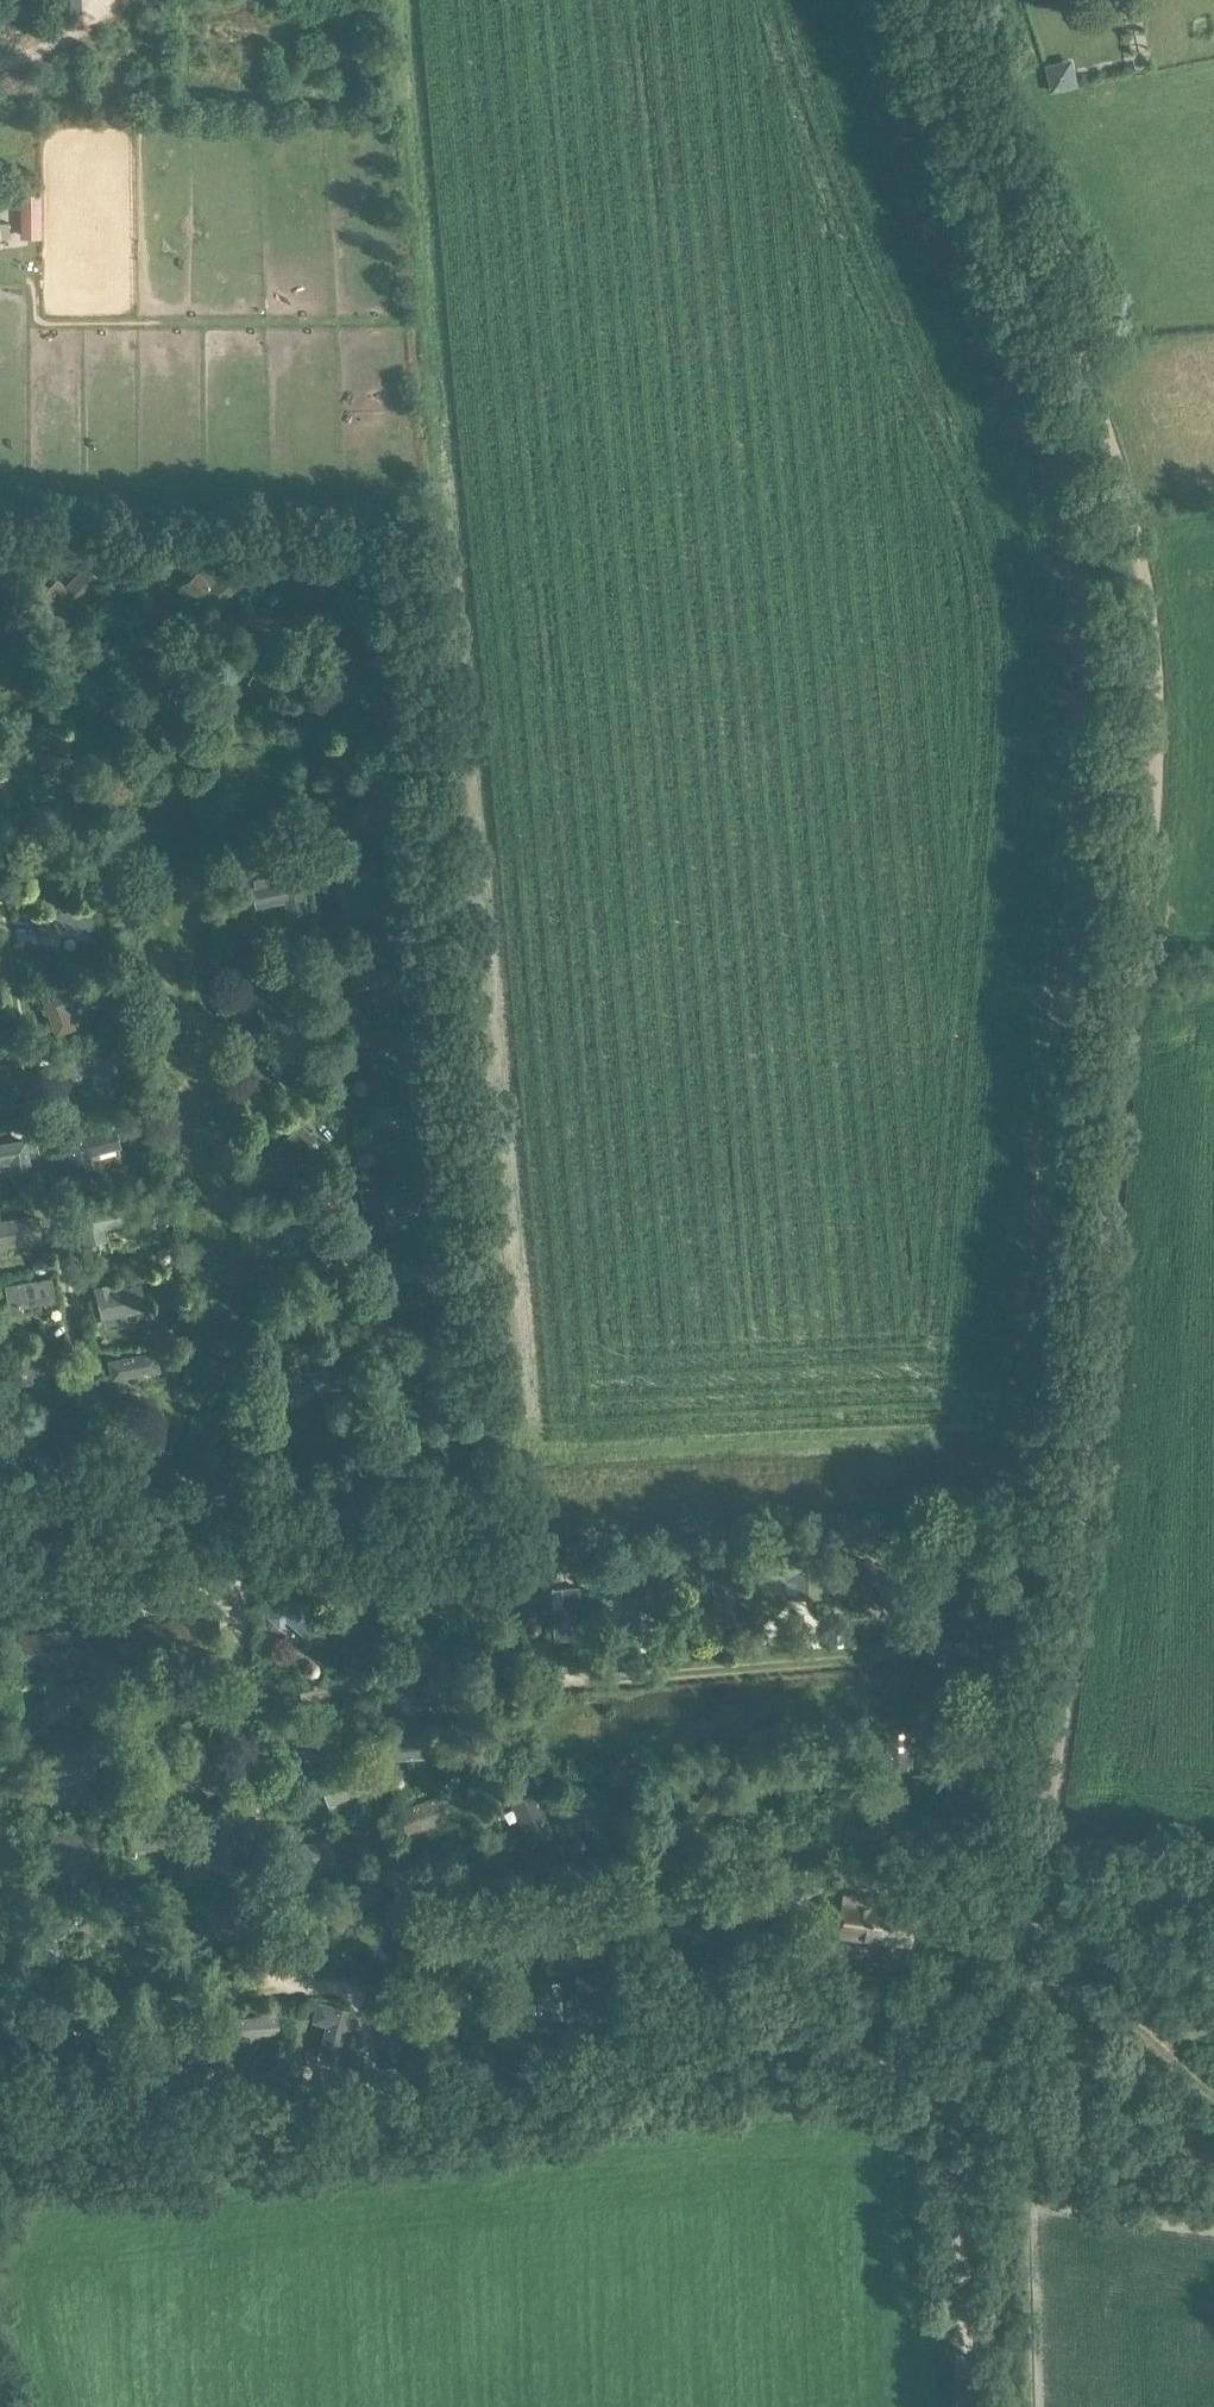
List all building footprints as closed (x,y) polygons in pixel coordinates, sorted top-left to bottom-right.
[(60,15),(79,15),(78,0),(60,0),(60,15)] [(100,18),(114,17),(114,1),(99,2),(100,18)] [(42,192),(22,192),(22,237),(42,237),(42,192)] [(99,580),(82,565),(63,587),(55,580),(39,598),(64,620),(99,580)] [(197,571),(182,586),(195,599),(209,615),(245,581),(230,566),(219,576),(210,584),(197,571)] [(0,577),(0,607),(25,584),(10,567),(0,577)] [(301,567),(286,584),(329,623),(343,607),(319,584),(322,581),(314,573),(311,577),(301,567)] [(0,646),(0,668),(17,667),(17,645),(0,646)] [(334,681),(334,702),(392,702),(392,682),(359,682),(359,678),(348,678),(348,681),(334,681)] [(306,912),(296,870),(251,881),(253,889),(249,890),(253,909),(282,902),(285,917),(306,912)] [(89,908),(34,918),(37,939),(93,929),(89,908)] [(289,963),(264,991),(290,1014),(315,986),(289,963)] [(80,982),(40,997),(44,1007),(40,1008),(43,1014),(46,1013),(55,1036),(75,1028),(68,1010),(88,1003),(80,982)] [(293,1041),(266,1065),(285,1088),(313,1064),(306,1055),(308,1053),(304,1048),(301,1050),(293,1041)] [(115,1058),(60,1059),(61,1076),(116,1075),(115,1058)] [(0,1064),(0,1106),(14,1104),(7,1063),(0,1064)] [(301,1123),(273,1148),(293,1170),(321,1145),(301,1123)] [(114,1126),(64,1140),(73,1172),(94,1166),(91,1156),(120,1148),(114,1126)] [(0,1143),(0,1165),(8,1163),(10,1174),(31,1171),(25,1138),(0,1143)] [(416,1177),(358,1188),(362,1209),(373,1207),(375,1217),(396,1213),(396,1215),(418,1211),(416,1199),(420,1198),(416,1177)] [(127,1205),(76,1213),(82,1246),(103,1242),(101,1230),(130,1225),(127,1205)] [(0,1221),(0,1249),(41,1244),(37,1216),(0,1221)] [(49,1278),(2,1287),(5,1316),(19,1314),(17,1306),(23,1305),(24,1309),(53,1303),(49,1278)] [(100,1320),(123,1315),(141,1311),(146,1309),(140,1283),(109,1290),(108,1283),(93,1287),(100,1320)] [(62,1349),(15,1356),(20,1385),(32,1383),(31,1375),(37,1374),(36,1370),(65,1366),(62,1349)] [(111,1380),(159,1371),(155,1350),(107,1360),(111,1380)] [(820,1550),(760,1551),(760,1580),(784,1579),(784,1598),(821,1597),(820,1550)] [(903,1585),(862,1561),(845,1588),(886,1613),(903,1585)] [(714,1605),(693,1607),(695,1628),(737,1624),(733,1574),(711,1576),(714,1605)] [(653,1583),(626,1584),(628,1630),(655,1629),(653,1583)] [(564,1622),(552,1623),(554,1640),(583,1638),(578,1586),(560,1588),(564,1622)] [(288,1593),(266,1616),(278,1628),(286,1620),(309,1641),(323,1625),(288,1593)] [(391,1679),(386,1699),(435,1710),(440,1690),(391,1679)] [(888,1725),(888,1776),(910,1776),(910,1765),(913,1765),(913,1754),(910,1754),(910,1725),(888,1725)] [(436,1736),(386,1739),(387,1760),(438,1757),(436,1736)] [(95,1750),(47,1754),(49,1781),(97,1776),(95,1750)] [(361,1763),(317,1780),(328,1806),(371,1788),(361,1763)] [(534,1792),(510,1803),(528,1844),(553,1833),(534,1792)] [(441,1793),(398,1810),(407,1835),(451,1819),(441,1793)] [(329,1836),(285,1847),(292,1874),(336,1863),(329,1836)] [(846,1895),(841,1934),(911,1943),(915,1909),(871,1904),(872,1898),(846,1895)] [(317,2001),(311,2022),(325,2026),(318,2051),(338,2056),(351,2010),(317,2001)] [(259,2015),(228,2018),(230,2039),(233,2038),(233,2042),(251,2040),(251,2038),(279,2036),(277,2012),(259,2013),(259,2015)] [(111,2070),(98,2066),(95,2079),(108,2082),(111,2070)]
